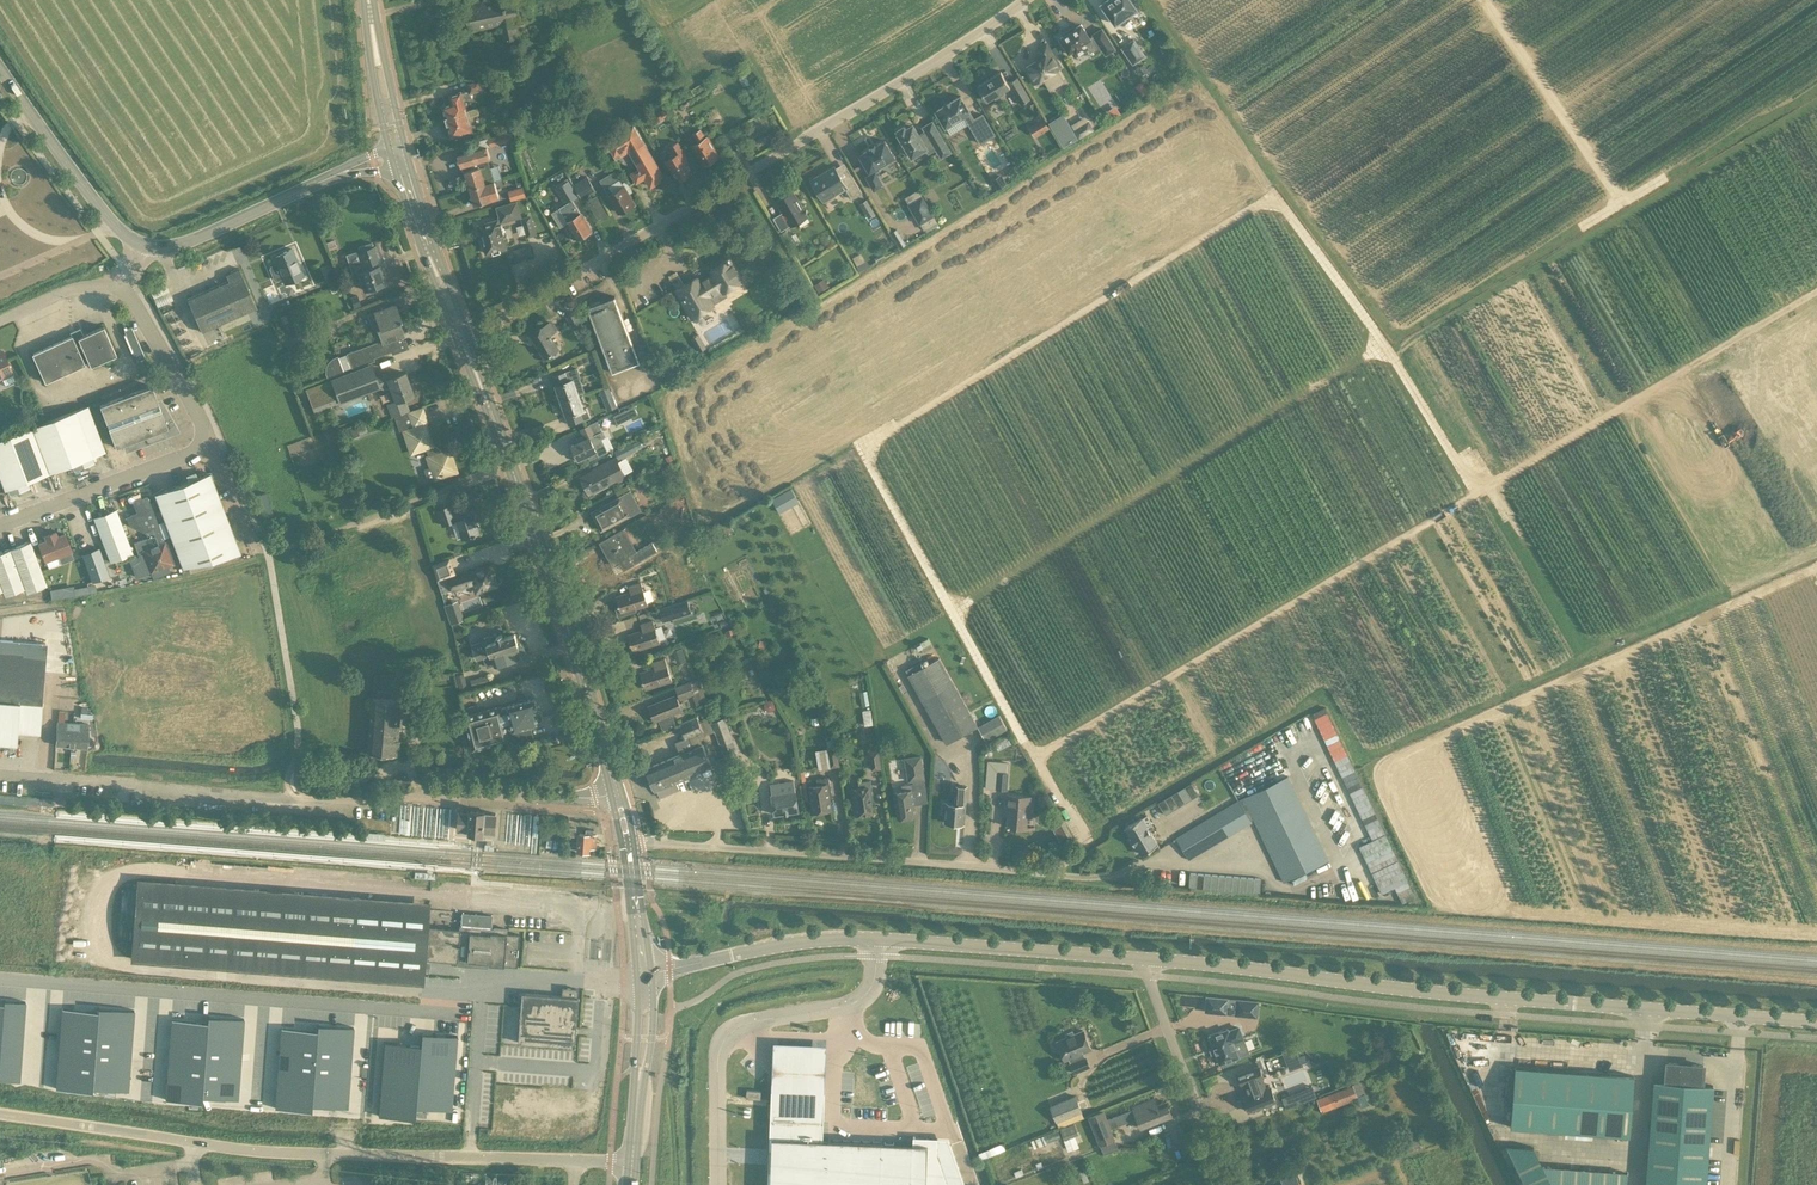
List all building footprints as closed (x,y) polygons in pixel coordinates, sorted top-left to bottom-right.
[(513,20),(517,20),(513,0),(503,0),(483,4),(483,2),(466,5),(471,29),(500,23),(504,41),(517,38),(513,20)] [(1114,23),(1136,8),(1130,0),(1105,0),(1100,3),(1114,23)] [(1115,48),(1101,28),(1092,34),(1093,35),(1089,37),(1080,24),(1075,28),(1073,26),(1073,25),(1063,32),(1063,33),(1063,32),(1064,34),(1059,38),(1069,53),(1072,51),(1075,56),(1086,48),(1092,56),(1103,49),(1106,54),(1115,48)] [(1132,63),(1144,55),(1133,39),(1121,48),(1132,63)] [(1060,66),(1046,43),(1037,49),(1041,57),(1024,67),(1034,82),(1040,78),(1042,82),(1045,81),(1050,89),(1063,81),(1056,69),(1060,66)] [(1143,64),(1136,70),(1142,77),(1149,71),(1143,64)] [(1030,98),(1017,77),(1007,82),(1000,71),(977,85),(978,87),(977,88),(981,94),(982,93),(986,100),(994,96),(995,98),(1004,93),(1002,91),(1010,86),(1020,104),(1030,98)] [(446,117),(466,111),(462,100),(472,97),(471,93),(484,89),(482,85),(491,83),(488,75),(480,77),(480,76),(465,80),(468,90),(460,92),(450,95),(452,103),(443,106),(446,117)] [(1135,86),(1142,96),(1148,91),(1141,81),(1135,86)] [(945,104),(935,110),(951,135),(969,124),(980,143),(994,134),(982,114),(974,119),(960,95),(951,101),(950,100),(944,103),(945,104)] [(477,107),(466,111),(446,117),(452,136),(471,130),(468,118),(470,118),(469,117),(479,114),(477,107)] [(667,116),(662,107),(650,114),(656,123),(667,116)] [(1063,115),(1050,123),(1064,146),(1077,137),(1063,115)] [(1043,118),(1029,127),(1035,137),(1049,128),(1043,118)] [(1074,129),(1073,130),(1078,139),(1094,129),(1089,120),(1088,121),(1074,129)] [(951,153),(932,121),(923,127),(925,131),(919,135),(913,124),(905,128),(904,126),(897,130),(898,133),(897,133),(902,141),(900,142),(906,154),(909,152),(911,156),(926,148),(929,152),(935,148),(942,159),(951,153)] [(641,139),(633,125),(605,142),(615,159),(629,151),(640,169),(631,174),(636,182),(644,177),(650,186),(664,178),(641,139)] [(691,145),(703,165),(719,155),(707,136),(705,137),(700,129),(693,134),(697,142),(691,145)] [(479,130),(472,132),(474,138),(481,136),(479,130)] [(511,131),(488,137),(490,146),(514,139),(511,131)] [(884,140),(859,154),(869,171),(871,174),(866,176),(874,189),(882,184),(875,172),(880,169),(878,166),(894,156),(884,140)] [(666,160),(677,180),(692,171),(685,160),(687,159),(678,142),(670,147),(674,155),(666,160)] [(474,150),(457,155),(461,166),(463,166),(464,171),(479,167),(477,161),(487,158),(489,158),(486,147),(486,146),(474,150)] [(479,167),(464,171),(469,187),(493,180),(487,158),(477,161),(479,167)] [(845,188),(852,199),(862,193),(851,175),(842,180),(834,166),(811,180),(824,201),(845,188)] [(615,171),(600,179),(608,193),(607,194),(619,214),(636,204),(629,193),(632,191),(626,180),(622,183),(615,171)] [(593,193),(597,191),(587,176),(573,185),(582,200),(593,193)] [(1001,176),(993,181),(998,188),(1006,183),(1001,176)] [(493,180),(469,187),(474,205),(498,197),(493,180)] [(573,240),(576,238),(577,239),(591,231),(577,207),(576,208),(572,200),(579,196),(569,180),(556,188),(570,211),(563,215),(573,232),(570,234),(573,240)] [(511,200),(525,196),(523,187),(508,191),(511,200)] [(918,189),(905,197),(909,203),(908,204),(920,224),(921,223),(924,229),(937,222),(934,216),(922,195),(922,196),(918,189)] [(790,225),(791,226),(808,216),(793,191),(776,201),(783,212),(773,218),(781,231),(790,225)] [(332,202),(329,195),(322,198),(325,205),(332,202)] [(589,200),(599,218),(606,214),(596,196),(589,200)] [(516,199),(495,206),(499,221),(521,215),(516,199)] [(868,217),(874,213),(870,206),(864,210),(868,217)] [(519,216),(524,231),(534,229),(530,213),(519,216)] [(501,252),(500,249),(506,248),(498,219),(478,225),(486,254),(492,252),(493,255),(501,252)] [(897,229),(891,232),(900,247),(905,244),(897,229)] [(334,240),(326,242),(329,249),(336,247),(334,240)] [(353,253),(351,253),(363,290),(385,282),(382,271),(384,270),(382,263),(381,263),(375,245),(373,246),(371,243),(352,249),(353,253)] [(530,246),(511,250),(513,259),(532,255),(530,246)] [(273,257),(284,283),(303,275),(292,249),(273,257)] [(713,305),(708,297),(723,289),(724,291),(742,280),(729,258),(711,269),(714,274),(699,282),(697,277),(675,290),(692,318),(713,305)] [(186,299),(201,332),(257,308),(239,268),(225,274),(227,280),(186,299)] [(333,268),(325,271),(331,285),(339,282),(333,268)] [(824,280),(815,285),(818,291),(827,286),(824,280)] [(357,295),(350,297),(354,307),(360,305),(357,295)] [(615,295),(600,301),(586,306),(611,373),(640,362),(615,295)] [(377,329),(398,321),(401,320),(395,303),(367,314),(373,331),(377,329)] [(575,311),(566,316),(574,329),(579,326),(582,324),(575,311)] [(398,321),(377,329),(381,340),(345,353),(345,355),(338,357),(337,356),(332,358),(327,362),(325,367),(325,373),(326,378),(373,360),(372,358),(390,351),(391,354),(399,351),(394,338),(403,335),(398,321)] [(533,341),(544,358),(559,348),(550,334),(556,331),(550,322),(528,335),(532,342),(533,341)] [(45,382),(88,362),(90,366),(116,354),(103,326),(83,335),(80,328),(70,333),(71,335),(31,353),(45,382)] [(306,331),(285,340),(289,351),(310,342),(310,341),(328,334),(326,327),(307,334),(306,331)] [(696,346),(699,351),(705,347),(703,342),(696,346)] [(1,375),(2,371),(10,368),(1,349),(0,349),(0,376),(1,375)] [(588,355),(581,357),(584,364),(590,361),(588,355)] [(376,377),(371,364),(331,379),(306,389),(314,411),(378,387),(383,389),(390,387),(395,401),(413,394),(412,392),(415,391),(413,387),(412,383),(409,384),(405,372),(395,376),(393,371),(376,377)] [(561,401),(579,394),(573,378),(570,379),(566,370),(552,376),(561,401)] [(151,385),(99,405),(106,424),(115,447),(122,444),(125,452),(170,435),(180,431),(161,399),(157,400),(151,385)] [(609,386),(600,390),(607,410),(617,406),(609,386)] [(584,410),(579,394),(561,401),(569,425),(590,418),(587,409),(584,410)] [(49,471),(71,463),(73,470),(94,462),(91,455),(105,450),(87,404),(0,437),(0,479),(4,489),(6,488),(9,494),(29,487),(26,480),(49,471)] [(634,406),(626,410),(630,418),(638,414),(634,406)] [(408,413),(395,417),(399,431),(413,426),(424,422),(426,422),(422,408),(408,413)] [(574,451),(567,454),(574,468),(599,456),(590,437),(603,431),(597,420),(579,429),(582,435),(575,439),(576,442),(571,445),(574,451)] [(356,424),(344,428),(347,439),(359,435),(356,424)] [(431,467),(423,470),(427,481),(434,478),(455,471),(448,451),(447,451),(431,445),(425,425),(404,432),(411,452),(424,448),(428,457),(427,457),(431,467)] [(335,430),(326,433),(329,439),(337,437),(335,430)] [(613,452),(616,457),(593,469),(594,471),(580,478),(588,494),(595,491),(595,492),(607,485),(607,484),(617,479),(618,481),(626,477),(617,461),(630,454),(626,445),(613,452)] [(675,474),(670,464),(661,468),(667,478),(675,474)] [(209,473),(176,485),(153,494),(181,567),(239,553),(209,473)] [(614,491),(617,497),(591,512),(601,531),(640,510),(627,484),(614,491)] [(789,487),(770,498),(777,512),(797,501),(789,487)] [(134,542),(137,551),(138,552),(143,550),(151,571),(173,563),(147,496),(133,501),(137,512),(130,515),(134,526),(145,531),(152,528),(155,534),(134,542)] [(156,502),(151,504),(154,512),(159,510),(156,502)] [(479,525),(477,524),(471,506),(455,511),(452,504),(436,510),(442,527),(456,522),(462,539),(480,532),(479,531),(480,530),(479,525)] [(133,553),(116,508),(93,517),(110,561),(133,553)] [(742,514),(730,522),(734,528),(746,520),(742,514)] [(652,543),(636,552),(623,529),(599,542),(613,566),(620,562),(624,570),(633,565),(657,551),(652,543)] [(38,543),(44,560),(71,550),(64,533),(56,536),(55,531),(44,535),(46,540),(38,543)] [(9,548),(24,588),(26,592),(46,584),(30,540),(9,548)] [(82,553),(92,581),(109,575),(99,547),(82,553)] [(0,552),(0,585),(2,590),(4,595),(24,588),(9,548),(0,552)] [(449,559),(434,564),(438,579),(454,573),(449,559)] [(473,584),(476,593),(498,585),(491,563),(449,578),(454,590),(473,584)] [(618,605),(615,606),(618,616),(636,611),(635,609),(648,605),(640,582),(629,585),(631,591),(615,596),(618,605)] [(87,586),(74,589),(75,594),(88,592),(87,586)] [(61,588),(50,590),(52,599),(62,597),(61,588)] [(690,612),(687,601),(659,609),(663,621),(690,612)] [(627,635),(632,651),(660,642),(653,619),(640,623),(642,630),(627,635)] [(495,664),(520,656),(524,655),(525,651),(523,645),(519,643),(518,643),(515,634),(503,638),(502,634),(496,636),(495,633),(484,637),(485,640),(471,644),(476,660),(483,658),(486,667),(495,664)] [(40,729),(42,705),(47,643),(0,640),(0,738),(17,739),(18,728),(40,729)] [(945,743),(978,725),(940,656),(907,674),(945,743)] [(639,673),(644,689),(672,681),(665,658),(652,662),(654,669),(639,673)] [(464,673),(456,675),(460,690),(467,688),(464,673)] [(488,675),(470,679),(472,686),(489,682),(488,675)] [(698,678),(674,687),(679,700),(692,695),(696,706),(707,702),(698,678)] [(675,723),(672,714),(682,711),(676,695),(648,706),(654,721),(659,720),(662,728),(675,723)] [(372,697),(367,752),(397,754),(402,699),(372,697)] [(529,724),(539,722),(541,721),(543,718),(542,713),(538,711),(534,698),(507,705),(464,717),(473,748),(508,738),(510,745),(533,738),(529,724)] [(871,709),(863,710),(865,723),(873,722),(871,709)] [(999,715),(978,727),(986,741),(1007,729),(999,715)] [(680,789),(677,782),(712,766),(702,744),(695,747),(690,735),(703,730),(698,716),(679,724),(685,738),(675,742),(680,753),(645,768),(655,791),(657,790),(660,798),(680,789)] [(724,717),(711,722),(725,758),(738,753),(724,717)] [(55,746),(71,747),(73,723),(57,722),(55,746)] [(89,724),(73,723),(71,747),(87,748),(89,724)] [(836,748),(827,749),(830,767),(839,766),(836,748)] [(871,770),(879,769),(881,769),(878,750),(868,752),(871,770)] [(1392,892),(1332,753),(1318,759),(1357,851),(1347,855),(1366,899),(1381,892),(1383,896),(1392,892)] [(913,787),(925,785),(921,754),(905,757),(908,781),(912,780),(913,782),(902,784),(903,792),(895,793),(899,817),(900,816),(902,818),(905,818),(906,816),(914,814),(912,797),(914,796),(913,787)] [(985,788),(996,789),(1007,790),(1010,761),(987,759),(985,788)] [(1244,797),(1284,881),(1328,860),(1288,776),(1244,797)] [(817,779),(818,785),(809,786),(813,812),(831,809),(829,798),(832,797),(828,777),(817,779)] [(859,782),(860,788),(850,789),(855,815),(873,812),(871,801),(873,800),(870,780),(859,782)] [(771,794),(774,815),(799,811),(795,790),(794,790),(793,781),(771,784),(772,794),(771,794)] [(1191,782),(1158,802),(1165,815),(1198,795),(1191,782)] [(957,784),(955,803),(946,802),(946,804),(943,803),(943,813),(945,813),(945,822),(963,824),(967,785),(957,784)] [(1034,829),(1034,827),(1026,827),(1027,818),(1030,819),(1032,797),(1033,798),(1033,796),(1005,794),(1004,815),(1007,815),(1006,827),(1034,829)] [(1254,818),(1244,797),(1243,797),(1176,838),(1189,859),(1252,821),(1251,820),(1254,818)] [(457,830),(476,832),(495,833),(497,812),(458,809),(458,818),(457,830)] [(1151,823),(1146,815),(1141,818),(1124,827),(1130,837),(1129,838),(1133,845),(1134,844),(1140,854),(1157,844),(1146,826),(1151,823)] [(576,836),(576,828),(576,827),(566,827),(566,836),(576,836)] [(586,829),(586,833),(579,833),(577,852),(588,853),(589,848),(595,849),(596,834),(594,834),(594,829),(586,829)] [(547,838),(546,843),(546,847),(558,848),(560,840),(547,838)] [(411,876),(431,877),(431,865),(411,864),(411,876)] [(1261,878),(1190,872),(1189,887),(1260,892),(1261,878)] [(487,968),(487,964),(516,966),(519,935),(506,933),(506,928),(493,926),(493,927),(459,925),(458,929),(427,926),(428,912),(136,889),(131,950),(423,973),(424,959),(456,962),(456,965),(487,968)] [(563,987),(563,995),(577,997),(578,989),(563,987)] [(521,1004),(518,1042),(575,1047),(579,997),(577,997),(563,995),(522,992),(522,994),(520,993),(519,1003),(521,1004)] [(1226,1013),(1228,999),(1207,997),(1206,1011),(1226,1013)] [(19,1079),(25,1002),(4,1000),(3,1004),(0,1004),(0,1077),(19,1079)] [(1237,1000),(1236,1014),(1256,1016),(1257,1002),(1237,1000)] [(60,1010),(54,1089),(90,1092),(90,1086),(126,1088),(132,1010),(96,1007),(96,1013),(60,1010)] [(170,1019),(164,1097),(199,1100),(200,1094),(236,1097),(242,1018),(206,1016),(206,1022),(170,1019)] [(280,1027),(273,1106),(309,1109),(310,1103),(345,1105),(351,1027),(316,1024),(315,1030),(280,1027)] [(1210,1036),(1220,1063),(1222,1062),(1224,1065),(1234,1061),(1233,1058),(1238,1056),(1247,1052),(1242,1038),(1243,1038),(1239,1027),(1228,1031),(1228,1029),(1210,1036)] [(1085,1056),(1084,1052),(1090,1050),(1082,1031),(1074,1034),(1072,1030),(1063,1033),(1065,1038),(1056,1042),(1064,1060),(1069,1058),(1071,1062),(1070,1062),(1074,1073),(1091,1066),(1086,1055),(1085,1056)] [(420,1045),(415,1106),(451,1109),(457,1035),(421,1032),(420,1045)] [(384,1041),(378,1115),(414,1118),(415,1106),(420,1045),(396,1043),(396,1042),(384,1041)] [(775,1059),(774,1090),(823,1092),(824,1060),(825,1048),(776,1045),(775,1059)] [(1713,1085),(1702,1084),(1703,1065),(1666,1062),(1665,1082),(1653,1081),(1645,1184),(1705,1184),(1713,1085)] [(1247,1108),(1249,1111),(1275,1101),(1270,1086),(1266,1088),(1262,1077),(1263,1077),(1258,1066),(1237,1074),(1241,1085),(1245,1084),(1249,1094),(1243,1096),(1244,1100),(1242,1101),(1245,1108),(1247,1108)] [(1510,1126),(1630,1136),(1635,1076),(1515,1066),(1510,1126)] [(1384,1072),(1367,1079),(1316,1098),(1321,1111),(1357,1097),(1361,1106),(1368,1103),(1366,1099),(1373,1096),(1368,1084),(1376,1080),(1379,1086),(1388,1082),(1384,1072)] [(1312,1085),(1282,1097),(1286,1108),(1316,1096),(1312,1085)] [(760,1099),(760,1097),(761,1091),(747,1090),(746,1098),(760,1099)] [(770,1184),(947,1184),(937,1155),(938,1137),(926,1136),(913,1136),(913,1143),(820,1139),(823,1092),(774,1090),(771,1157),(770,1184)] [(1049,1106),(1056,1123),(1082,1112),(1076,1095),(1049,1106)] [(1135,1119),(1137,1117),(1141,1128),(1171,1116),(1166,1102),(1157,1105),(1154,1098),(1133,1107),(1134,1109),(1108,1119),(1105,1111),(1088,1117),(1100,1146),(1104,1155),(1119,1149),(1115,1140),(1116,1140),(1111,1129),(1135,1119)] [(1066,1151),(1080,1146),(1071,1123),(1058,1128),(1066,1151)] [(1403,1155),(1422,1148),(1417,1133),(1397,1140),(1403,1155)] [(1000,1144),(987,1148),(989,1154),(1002,1149),(1000,1144)] [(1530,1145),(1504,1144),(1519,1184),(1622,1184),(1623,1170),(1538,1164),(1530,1145)]
